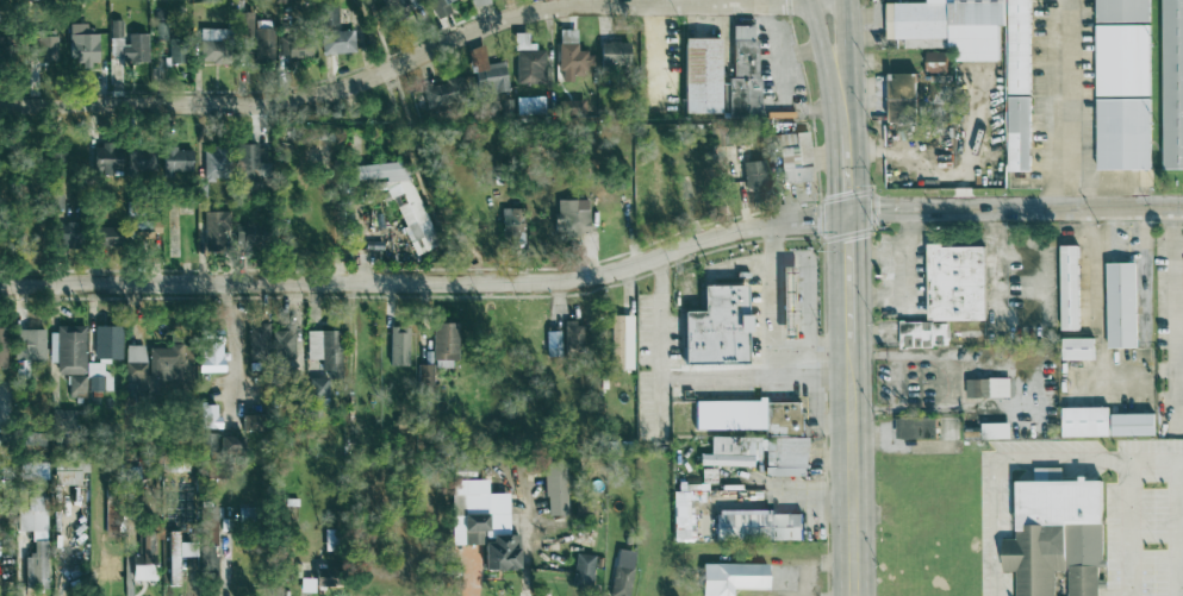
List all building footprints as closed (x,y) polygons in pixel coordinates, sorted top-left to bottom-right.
[(452,0),(426,0),(430,18),(455,13),(452,0)] [(997,25),(1004,25),(1004,0),(927,0),(927,2),(885,2),(885,39),(902,39),(902,48),(953,48),(953,61),(997,61),(997,25)] [(1007,94),(1029,94),(1030,0),(1008,0),(1007,94)] [(1095,23),(1149,22),(1148,0),(1095,0),(1095,23)] [(1182,169),(1182,0),(1162,0),(1161,169),(1182,169)] [(318,4),(318,25),(336,25),(336,4),(318,4)] [(253,62),(270,62),(272,20),(254,19),(253,62)] [(126,33),(126,44),(120,44),(120,20),(107,20),(107,61),(147,59),(147,33),(126,33)] [(155,40),(166,40),(166,21),(155,23),(155,40)] [(96,64),(95,33),(88,33),(87,23),(67,24),(68,59),(80,59),(80,65),(96,64)] [(1149,97),(1149,24),(1095,24),(1095,97),(1149,97)] [(731,77),(726,77),(727,118),(757,118),(755,25),(731,25),(731,77)] [(318,32),(320,56),(355,52),(351,29),(318,32)] [(575,29),(556,29),(556,77),(586,77),(586,50),(575,50),(575,29)] [(56,62),(55,31),(32,32),(33,63),(56,62)] [(543,46),(527,46),(527,32),(515,32),(513,82),(542,83),(543,46)] [(167,62),(182,62),(183,34),(168,33),(167,62)] [(310,57),(309,34),(276,36),(278,57),(310,57)] [(718,37),(683,38),(684,114),(720,113),(718,37)] [(598,42),(599,67),(628,65),(628,40),(598,42)] [(217,58),(213,42),(205,43),(208,61),(217,58)] [(503,62),(486,64),(482,45),(468,48),(474,87),(487,84),(490,93),(508,90),(503,62)] [(946,73),(946,52),(925,52),(924,72),(946,73)] [(886,73),(888,123),(914,123),(913,73),(886,73)] [(542,96),(515,96),(515,113),(543,113),(542,96)] [(1030,171),(1029,96),(1007,96),(1008,172),(1030,171)] [(1149,98),(1095,98),(1096,170),(1150,170),(1149,98)] [(812,180),(807,131),(774,134),(780,184),(812,180)] [(91,145),(92,175),(107,175),(107,170),(120,170),(119,144),(91,145)] [(256,144),(236,144),(235,178),(268,180),(268,163),(256,163),(256,144)] [(201,180),(223,181),(224,146),(203,146),(201,180)] [(126,149),(126,174),(152,172),(152,148),(126,149)] [(191,172),(191,148),(161,149),(162,176),(172,176),(172,172),(191,172)] [(353,165),(354,181),(384,178),(384,188),(387,196),(403,195),(403,201),(394,205),(403,224),(403,230),(412,255),(437,245),(403,161),(353,165)] [(762,161),(742,162),(743,193),(764,192),(762,161)] [(587,200),(556,199),(556,231),(586,231),(587,200)] [(517,207),(500,208),(500,238),(518,238),(517,207)] [(229,211),(203,212),(203,244),(229,244),(229,211)] [(58,222),(58,247),(80,249),(81,224),(58,222)] [(114,244),(116,227),(94,226),(93,244),(114,244)] [(984,320),(984,245),(926,245),(927,321),(898,321),(898,347),(946,347),(946,321),(984,320)] [(1078,246),(1060,246),(1061,331),(1079,331),(1078,246)] [(1136,348),(1134,263),(1105,263),(1107,349),(1136,348)] [(779,266),(782,337),(797,337),(796,266),(779,266)] [(685,310),(685,364),(747,363),(747,286),(705,286),(705,310),(685,310)] [(631,370),(633,315),(610,315),(609,369),(631,370)] [(585,322),(564,321),(562,347),(584,349),(585,322)] [(432,368),(456,366),(455,322),(431,324),(432,368)] [(293,331),(269,330),(269,324),(247,324),(247,357),(272,357),(272,368),(293,368),(293,331)] [(120,360),(120,326),(93,326),(94,363),(87,363),(87,390),(111,390),(111,372),(102,372),(102,360),(120,360)] [(388,365),(407,365),(407,326),(387,326),(388,365)] [(48,363),(56,363),(55,374),(83,375),(83,327),(48,327),(48,363)] [(43,359),(43,330),(13,330),(14,359),(43,359)] [(340,330),(305,331),(306,359),(319,359),(320,371),(341,370),(340,330)] [(559,331),(544,331),(546,356),(560,356),(559,331)] [(199,371),(222,371),(220,337),(198,337),(199,371)] [(1093,338),(1062,338),(1062,361),(1093,360),(1093,338)] [(148,347),(148,378),(181,378),(181,343),(168,343),(168,347),(148,347)] [(124,384),(144,384),(145,345),(126,345),(124,384)] [(416,388),(431,388),(431,364),(416,364),(416,388)] [(85,397),(85,375),(68,375),(68,397),(85,397)] [(326,378),(307,377),(306,396),(325,396),(326,378)] [(1010,397),(1009,378),(965,379),(966,398),(1010,397)] [(805,476),(807,438),(798,438),(798,402),(764,402),(764,401),(693,400),(693,429),(764,431),(764,437),(734,437),(709,437),(709,453),(698,453),(698,465),(757,466),(757,451),(764,451),(764,476),(805,476)] [(217,404),(199,404),(199,428),(217,428),(217,404)] [(1062,437),(1109,437),(1108,407),(1062,408),(1062,437)] [(241,428),(260,428),(260,414),(239,415),(241,428)] [(1154,436),(1154,414),(1111,415),(1111,437),(1154,436)] [(934,416),(895,418),(895,438),(935,438),(934,416)] [(1010,423),(981,423),(981,439),(1010,439),(1010,423)] [(44,445),(43,433),(26,433),(26,445),(44,445)] [(214,433),(199,433),(200,456),(214,454),(214,433)] [(218,437),(219,454),(242,453),(242,437),(218,437)] [(52,485),(79,484),(79,471),(85,471),(85,458),(52,459),(52,485)] [(46,463),(20,462),(19,478),(45,479),(46,463)] [(544,515),(565,515),(565,465),(543,465),(544,515)] [(1098,588),(1101,588),(1100,567),(1103,567),(1102,481),(1086,481),(1086,480),(1061,480),(1060,467),(1033,468),(1033,482),(1015,482),(1016,539),(1001,539),(1001,572),(1016,572),(1016,595),(1098,595),(1098,588)] [(506,493),(485,494),(485,479),(449,479),(450,545),(482,545),(482,571),(517,570),(517,535),(508,535),(506,493)] [(673,541),(697,541),(697,513),(687,514),(687,501),(731,501),(731,490),(705,490),(705,483),(672,484),(673,541)] [(44,497),(18,497),(18,531),(30,531),(31,554),(23,554),(23,589),(45,589),(44,497)] [(117,500),(104,501),(105,534),(118,534),(117,500)] [(801,513),(770,514),(770,509),(715,510),(715,540),(802,539),(801,513)] [(214,544),(214,514),(203,515),(204,545),(214,544)] [(178,531),(167,531),(168,585),(179,585),(179,557),(195,557),(195,541),(178,542),(178,531)] [(130,552),(131,581),(147,579),(145,565),(155,565),(154,533),(141,533),(141,551),(130,552)] [(216,546),(201,546),(203,579),(217,578),(216,546)] [(616,548),(608,595),(626,595),(635,552),(616,548)] [(571,585),(591,586),(593,554),(573,553),(571,585)] [(731,588),(766,588),(767,564),(701,563),(701,595),(731,595),(731,588)] [(315,567),(313,585),(338,586),(338,566),(318,565),(318,567),(315,567)]
